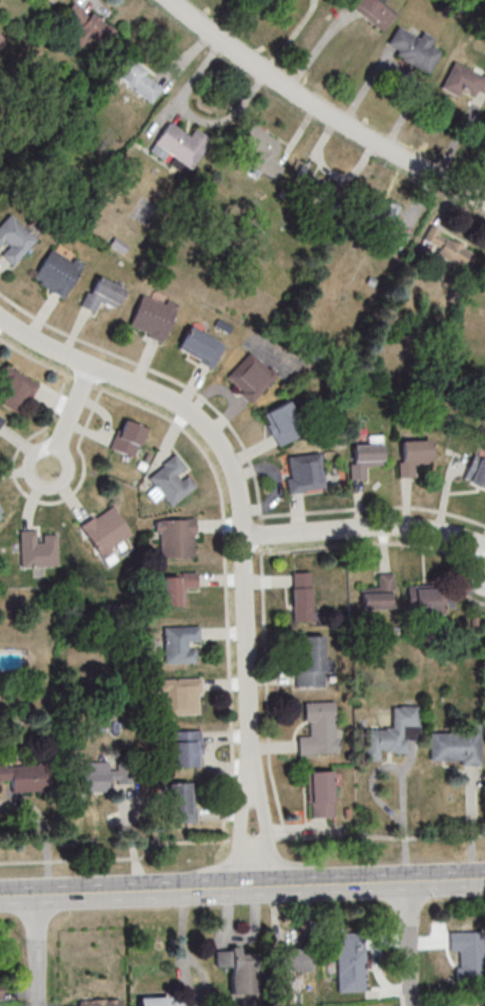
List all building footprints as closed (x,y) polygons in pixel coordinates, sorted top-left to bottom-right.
[(342,2),(344,0),(373,0),(393,15),(381,31),(342,2)] [(114,30),(74,1),(61,18),(75,28),(69,37),(84,48),(90,40),(102,48),(114,30)] [(395,26),(415,39),(420,31),(432,39),(428,45),(439,53),(426,74),(394,55),(396,51),(385,44),(395,26)] [(149,103),(163,86),(124,54),(110,71),(149,103)] [(481,73),(484,75),(484,96),(475,91),(472,96),(459,89),(456,96),(439,88),(451,62),(480,76),(481,73)] [(149,151),(168,163),(187,176),(211,139),(194,128),(189,136),(168,122),(149,151)] [(273,181),(284,167),(273,159),(283,145),(253,123),(241,139),(259,153),(251,164),(273,181)] [(289,186),(332,207),(341,187),(299,166),(289,186)] [(407,236),(390,226),(400,207),(380,195),(361,229),(399,250),(407,236)] [(12,266),(39,236),(11,211),(0,224),(0,246),(5,250),(0,255),(12,266)] [(464,266),(472,248),(428,229),(420,247),(464,266)] [(32,283),(66,298),(81,261),(47,247),(32,283)] [(97,315),(102,304),(114,310),(124,288),(94,274),(79,307),(97,315)] [(163,343),(177,307),(140,293),(127,330),(163,343)] [(224,344),(189,326),(177,350),(212,368),(224,344)] [(278,374),(251,349),(223,379),(250,404),(278,374)] [(5,365),(0,373),(0,402),(21,414),(38,383),(5,365)] [(262,414),(286,402),(302,433),(277,446),(271,436),(270,437),(264,426),(267,425),(262,414)] [(110,449),(130,458),(144,427),(124,418),(110,449)] [(400,443),(428,441),(429,463),(417,463),(417,465),(412,465),(413,478),(397,479),(396,463),(401,462),(400,443)] [(352,445),(380,444),(381,466),(369,466),(369,468),(364,468),(364,480),(349,481),(348,465),(353,465),(352,445)] [(319,452),(284,457),(290,494),(325,489),(319,452)] [(170,506),(195,486),(183,471),(186,468),(174,454),(146,477),(170,506)] [(473,455),(463,481),(484,490),(484,460),(473,455)] [(104,567),(117,559),(111,549),(132,537),(113,505),(80,524),(104,567)] [(157,520),(158,559),(192,557),(191,536),(193,536),(193,518),(157,520)] [(20,532),(20,566),(56,566),(55,532),(20,532)] [(311,621),(311,572),(293,572),(293,621),(311,621)] [(163,573),(163,606),(185,606),(185,592),(197,592),(197,573),(163,573)] [(362,609),(393,609),(393,574),(377,574),(377,585),(362,585),(362,609)] [(444,587),(407,587),(407,613),(444,613),(444,587)] [(160,628),(162,664),(194,663),(193,649),(185,649),(185,642),(198,641),(197,626),(160,628)] [(324,686),(324,635),(302,635),(302,666),(296,666),(296,686),(324,686)] [(162,679),(164,718),(198,717),(197,695),(199,695),(198,678),(162,679)] [(302,703),(332,702),(333,721),(332,721),(333,738),(336,737),(336,754),(296,756),(296,736),(307,736),(307,722),(303,722),(302,703)] [(364,729),(364,760),(381,760),(381,752),(408,752),(408,740),(419,739),(419,706),(393,706),(393,729),(364,729)] [(480,724),(467,724),(467,733),(429,733),(429,763),(480,763),(480,724)] [(169,732),(171,769),(199,767),(198,756),(200,756),(199,731),(169,732)] [(47,790),(47,760),(0,761),(0,781),(11,781),(11,791),(47,790)] [(81,762),(81,792),(109,792),(109,782),(130,782),(130,763),(81,762)] [(332,771),(310,771),(310,817),(332,817),(332,771)] [(166,785),(168,824),(195,823),(194,808),(192,808),(191,784),(166,785)] [(364,929),(342,929),(342,942),(336,942),(336,992),(365,992),(364,929)] [(448,932),(481,931),(482,967),(483,967),(484,986),(455,987),(454,968),(458,968),(457,951),(448,952),(448,932)] [(215,967),(229,967),(230,995),(254,994),(254,954),(240,954),(240,948),(215,948),(215,967)] [(311,971),(311,948),(280,948),(280,971),(311,971)] [(141,997),(141,1005),(193,1005),(193,997),(141,997)]
